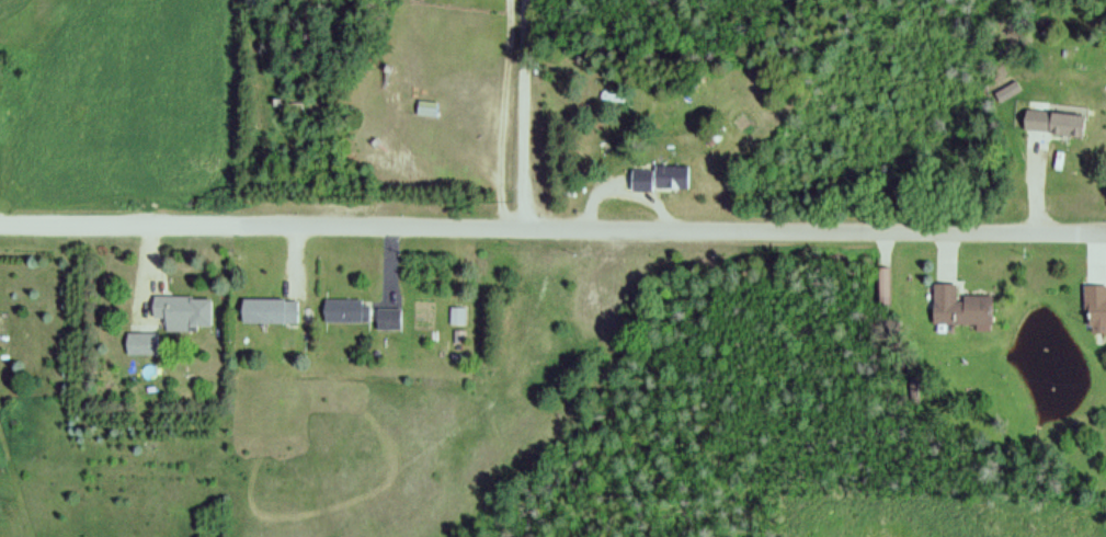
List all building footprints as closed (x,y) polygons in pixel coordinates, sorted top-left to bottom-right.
[(438,104),(418,101),(416,116),(437,118),(438,104)] [(1080,116),(1023,110),(1020,131),(1078,137),(1080,116)] [(689,167),(629,167),(629,191),(689,191),(689,167)] [(891,269),(878,269),(878,306),(891,306),(891,269)] [(989,297),(955,297),(955,285),(931,285),(931,326),(989,326),(989,297)] [(1081,287),(1081,328),(1105,328),(1105,298),(1105,287),(1081,287)] [(151,321),(164,321),(164,333),(210,333),(210,298),(151,298),(151,321)] [(240,325),(298,325),(298,300),(240,300),(240,325)] [(370,324),(370,301),(322,301),(322,324),(370,324)] [(125,335),(125,356),(154,356),(154,335),(125,335)]
